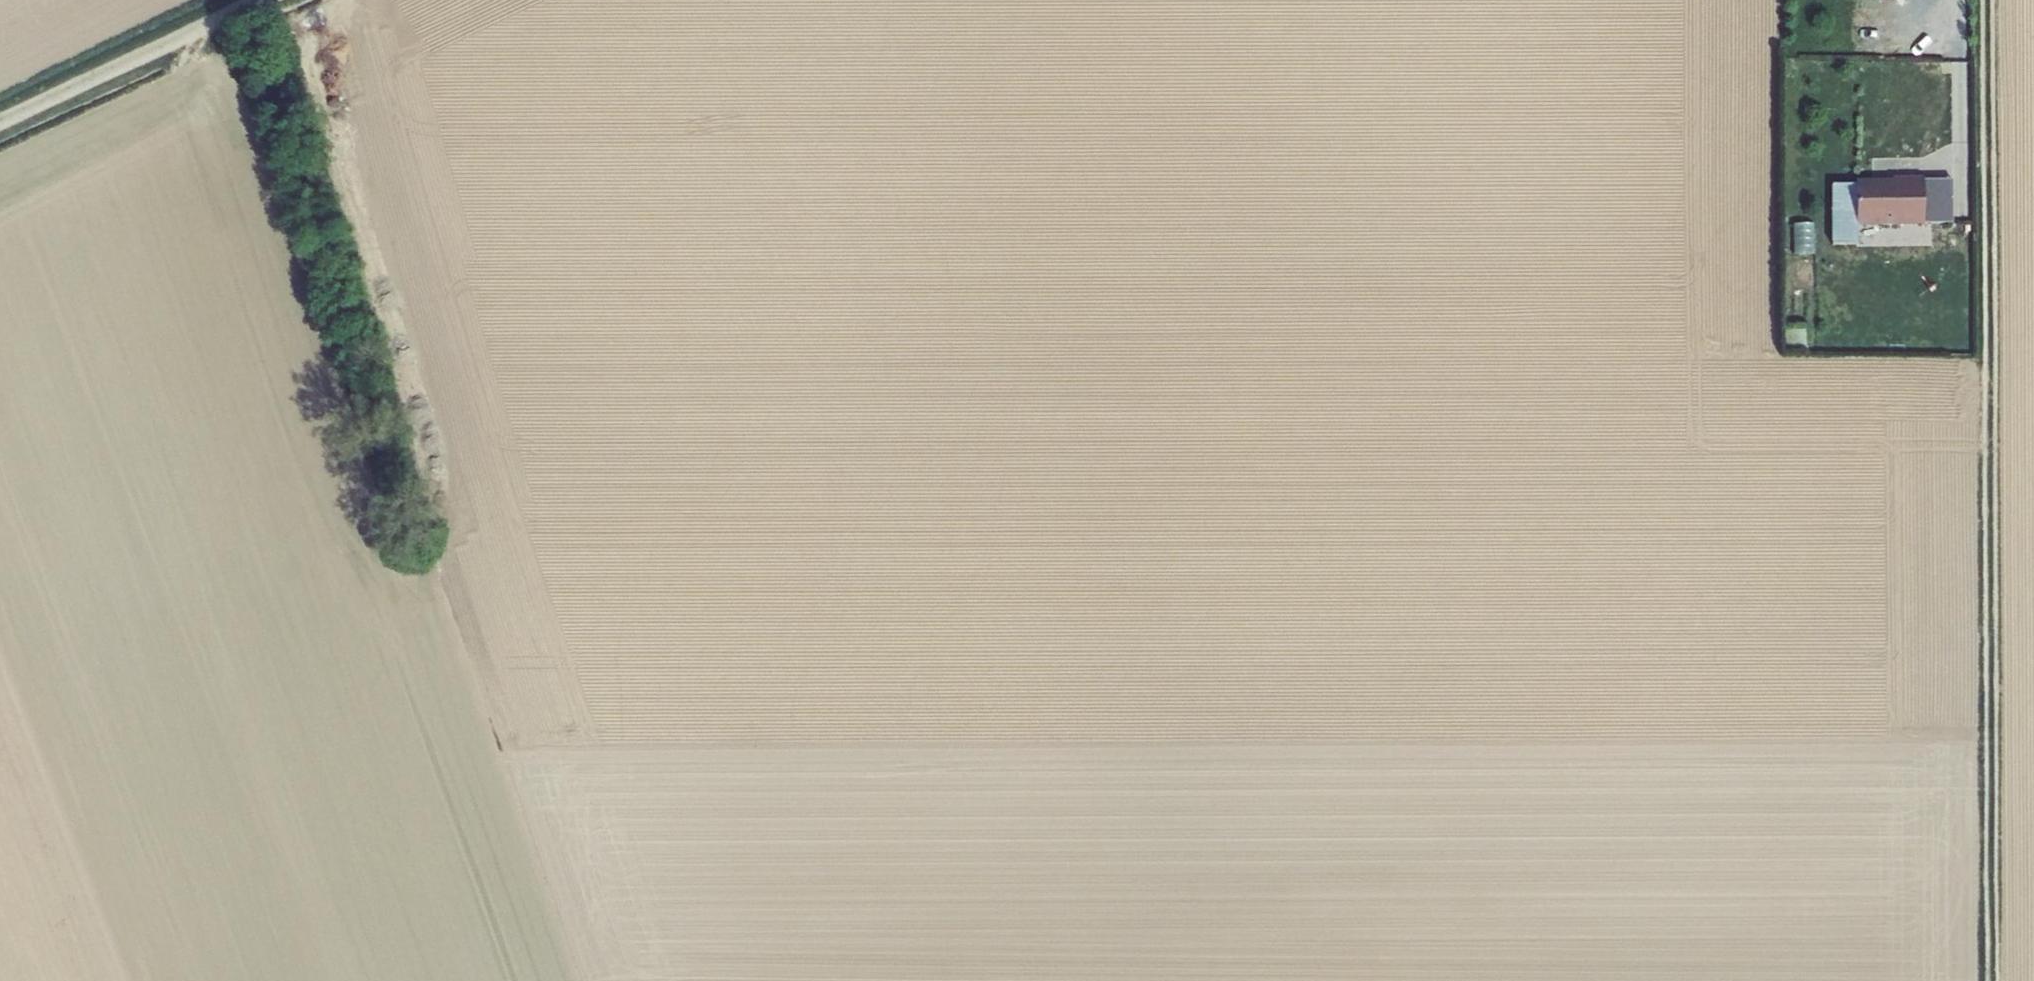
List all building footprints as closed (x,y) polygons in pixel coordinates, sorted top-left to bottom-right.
[(1894,180),(1856,181),(1857,185),(1857,226),(1858,226),(1925,226),(1925,223),(1953,224),(1953,180),(1923,181),(1923,178),(1894,178),(1894,180)] [(1859,245),(1858,226),(1857,226),(1857,185),(1833,185),(1833,245),(1859,245)]
